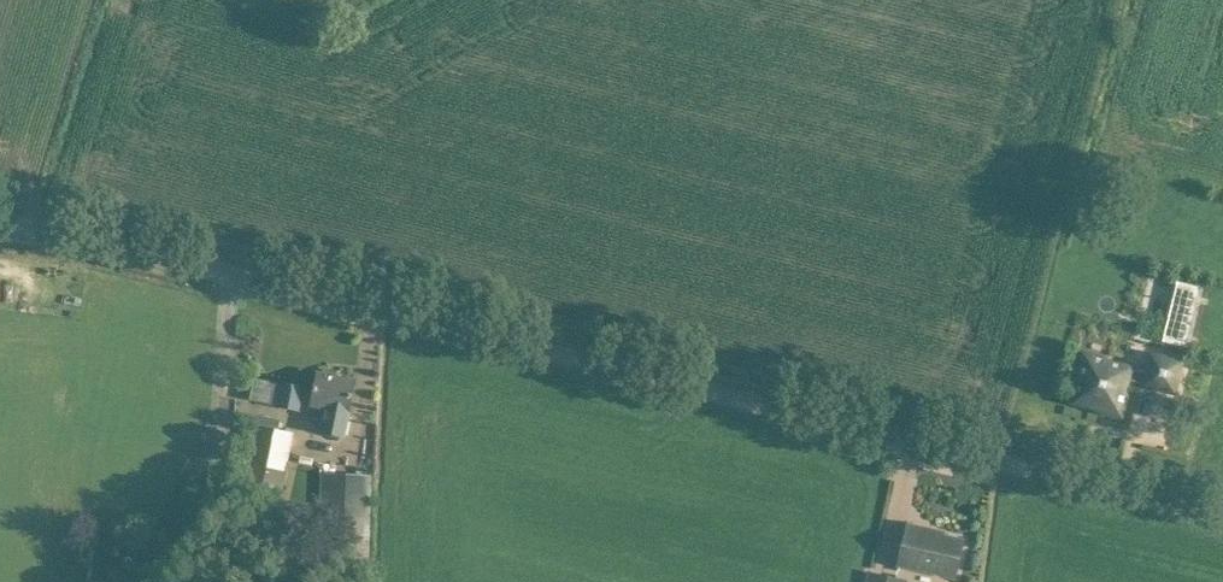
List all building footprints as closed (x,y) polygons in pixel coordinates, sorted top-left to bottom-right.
[(1177,284),(1162,343),(1184,349),(1186,341),(1189,342),(1190,338),(1187,338),(1196,305),(1198,305),(1199,299),(1197,299),(1199,290),(1177,284)] [(1081,371),(1073,403),(1097,409),(1096,411),(1122,418),(1129,390),(1126,389),(1128,380),(1143,384),(1143,386),(1175,394),(1183,362),(1151,354),(1146,373),(1131,369),(1131,368),(1103,361),(1104,359),(1083,354),(1079,370),(1081,371)] [(250,401),(280,407),(301,411),(304,399),(315,401),(314,405),(328,408),(323,432),(344,437),(355,382),(318,374),(315,391),(303,389),(304,387),(285,383),(284,384),(255,378),(250,401)] [(256,425),(243,487),(282,495),(295,434),(256,425)] [(318,581),(368,581),(369,573),(369,553),(372,476),(322,474),(319,551),(319,572),(318,581)] [(955,580),(958,565),(963,541),(928,533),(929,530),(908,525),(898,567),(955,580)]
